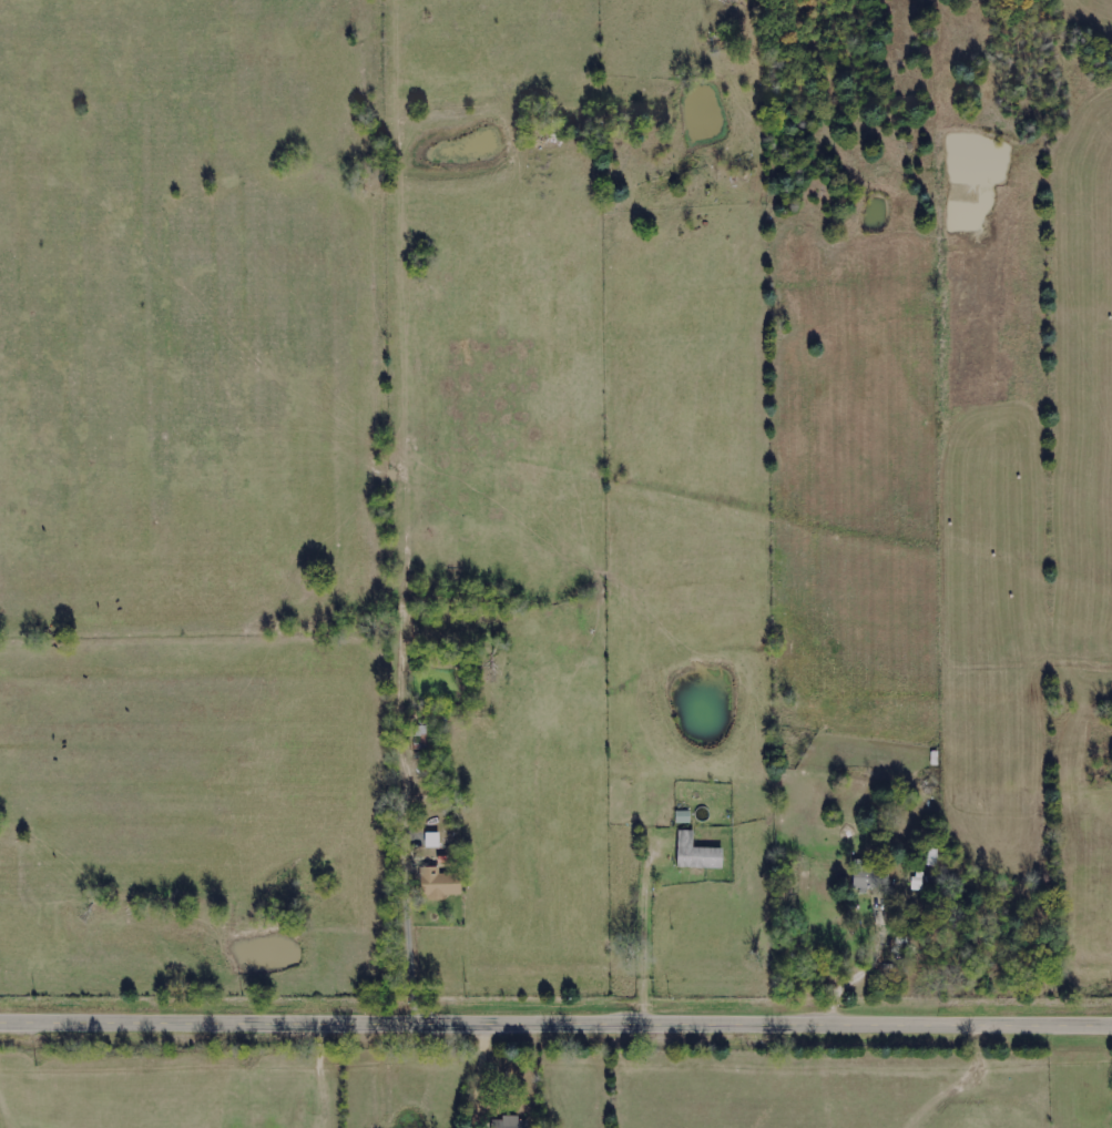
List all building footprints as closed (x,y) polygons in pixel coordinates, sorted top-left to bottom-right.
[(695,831),(679,830),(678,868),(722,869),(723,849),(694,848),(695,831)] [(440,847),(440,833),(426,833),(426,847),(440,847)] [(938,850),(929,850),(928,866),(938,866),(938,850)] [(854,888),(889,889),(890,869),(867,869),(867,860),(855,859),(854,888)] [(421,868),(422,899),(446,898),(446,896),(462,896),(461,874),(440,874),(440,867),(421,868)] [(924,890),(923,876),(912,876),(913,890),(924,890)] [(528,1118),(502,1118),(502,1120),(494,1120),(494,1127),(528,1127),(528,1118)]
